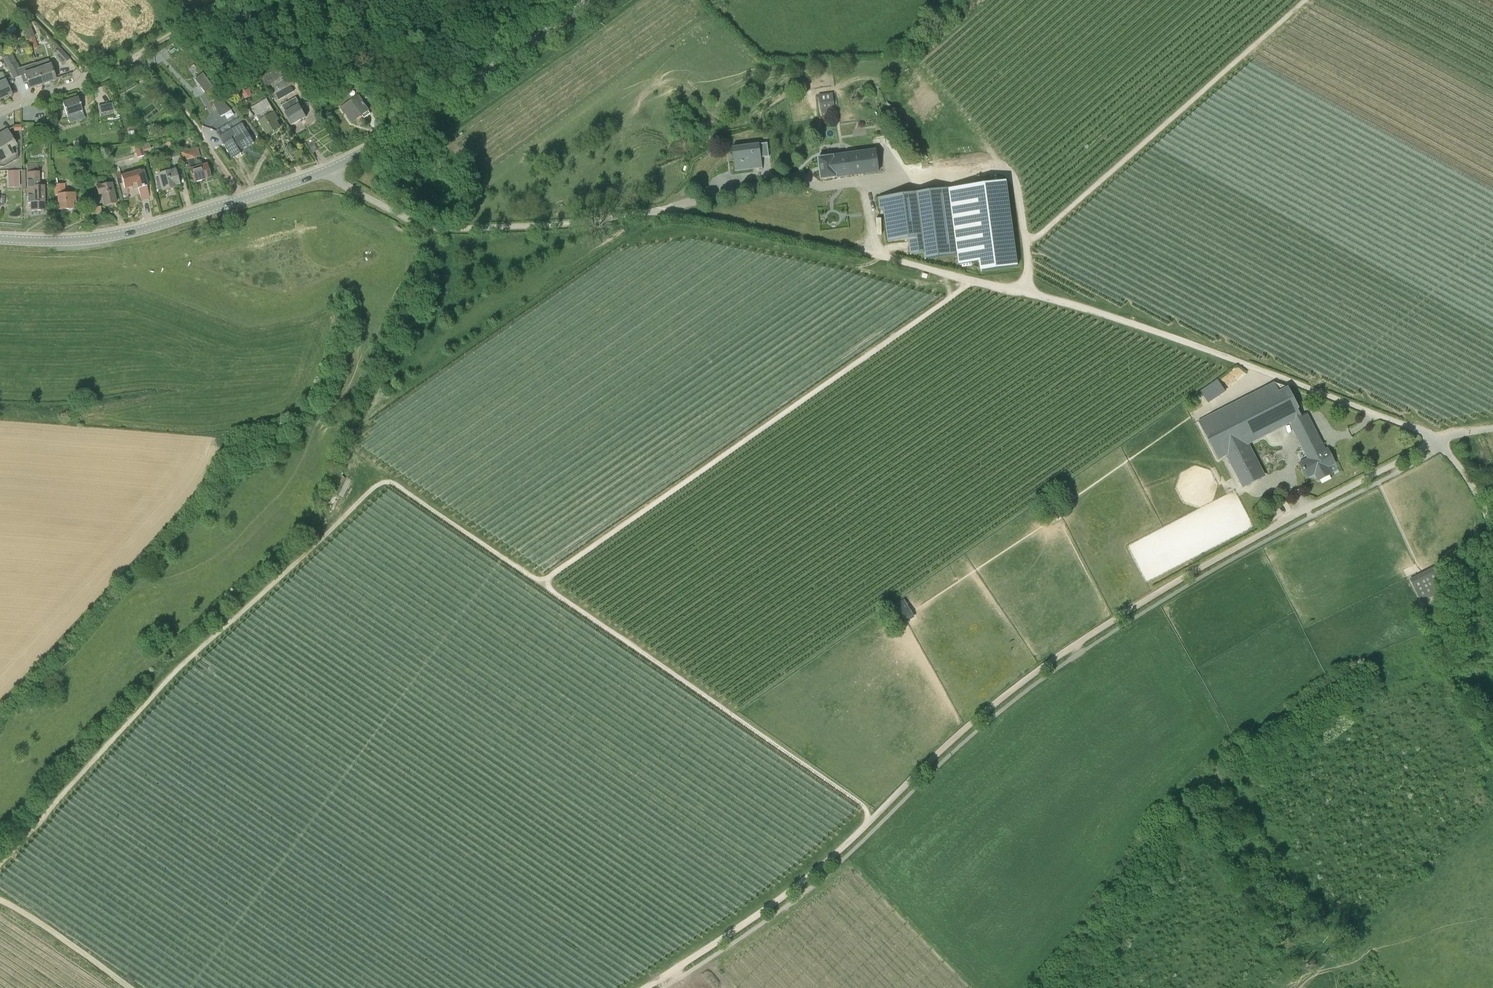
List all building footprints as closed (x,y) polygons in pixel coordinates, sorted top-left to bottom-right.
[(28,40),(34,37),(29,22),(23,25),(28,40)] [(63,64),(69,59),(60,48),(54,53),(63,64)] [(3,58),(8,69),(14,66),(10,56),(3,58)] [(55,80),(50,65),(48,60),(35,64),(37,70),(42,84),(55,80)] [(19,76),(14,66),(8,69),(13,79),(19,76)] [(30,88),(42,84),(37,70),(25,74),(30,88)] [(202,70),(195,76),(206,89),(213,83),(202,70)] [(1,99),(12,94),(2,72),(0,73),(0,80),(1,82),(0,82),(0,96),(1,99)] [(291,86),(282,92),(285,97),(294,92),(291,86)] [(252,96),(248,89),(243,92),(246,99),(252,96)] [(282,92),(281,91),(276,94),(279,100),(285,97),(282,92)] [(818,95),(820,110),(834,108),(832,93),(818,95)] [(359,96),(342,107),(352,122),(369,111),(359,96)] [(74,114),(82,111),(78,97),(62,103),(67,116),(69,124),(77,121),(74,114)] [(221,116),(231,110),(221,98),(213,103),(221,116)] [(306,117),(299,105),(295,98),(281,106),(285,113),(292,125),(306,117)] [(278,120),(274,113),(275,112),(266,99),(252,108),(260,121),(268,135),(280,127),(276,121),(278,120)] [(243,106),(250,119),(253,117),(247,104),(243,106)] [(107,115),(105,105),(98,107),(100,117),(107,115)] [(884,127),(881,120),(875,123),(878,130),(884,127)] [(16,145),(7,130),(1,133),(2,135),(0,136),(0,160),(1,162),(14,155),(10,148),(16,145)] [(232,140),(232,139),(225,143),(230,152),(229,152),(231,154),(233,158),(241,153),(240,151),(254,143),(247,131),(232,140)] [(306,142),(312,154),(319,150),(312,139),(306,142)] [(763,169),(760,144),(732,148),(735,171),(762,168),(762,170),(763,169)] [(141,145),(135,146),(138,158),(144,156),(141,145)] [(177,149),(169,151),(173,165),(181,163),(177,149)] [(186,171),(190,170),(193,182),(210,177),(206,165),(199,167),(194,149),(180,153),(183,161),(186,171)] [(879,172),(876,150),(818,158),(821,180),(879,172)] [(31,211),(44,210),(43,186),(38,186),(38,165),(27,166),(28,203),(31,203),(31,211)] [(170,170),(160,173),(159,168),(153,169),(154,175),(158,174),(163,191),(175,187),(174,184),(179,183),(175,170),(171,171),(170,170)] [(117,184),(123,182),(124,188),(131,186),(131,184),(137,182),(141,200),(150,197),(142,170),(121,176),(120,173),(115,174),(117,184)] [(18,171),(8,171),(8,188),(19,188),(18,171)] [(981,272),(1017,267),(1007,181),(951,188),(878,197),(880,209),(884,209),(888,242),(908,239),(910,255),(924,253),(925,259),(959,255),(960,266),(979,263),(981,272)] [(98,195),(102,194),(105,206),(115,204),(111,183),(96,186),(98,195)] [(75,193),(65,194),(65,184),(54,184),(54,196),(58,196),(59,210),(73,209),(72,201),(75,201),(75,193)] [(1208,400),(1227,389),(1219,377),(1201,388),(1208,400)] [(1325,450),(1306,414),(1301,417),(1297,408),(1298,408),(1288,387),(1279,392),(1274,383),(1265,387),(1198,421),(1219,460),(1228,456),(1244,487),(1264,476),(1247,445),(1290,423),(1308,459),(1300,463),(1307,477),(1315,473),(1318,480),(1331,474),(1327,467),(1335,463),(1328,449),(1325,450)] [(1434,570),(1411,581),(1422,602),(1444,590),(1434,570)]
